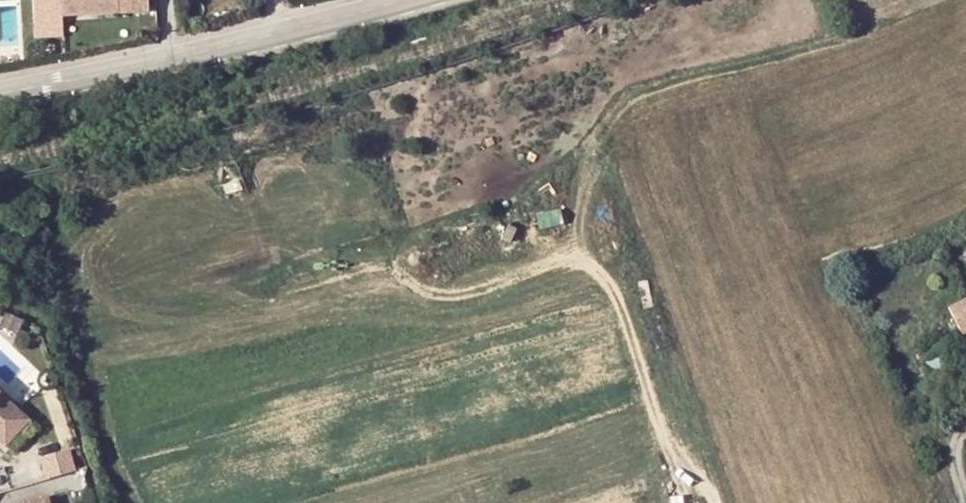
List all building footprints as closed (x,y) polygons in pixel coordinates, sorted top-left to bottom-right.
[(62,16),(119,13),(150,12),(150,0),(61,0),(62,16)] [(938,293),(956,322),(965,317),(965,280),(938,293)] [(917,350),(926,375),(949,366),(939,341),(917,350)] [(10,400),(0,391),(0,410),(10,400)] [(2,435),(24,413),(10,400),(0,410),(0,434),(2,435)] [(48,476),(78,468),(73,446),(42,454),(48,476)] [(45,487),(14,495),(16,502),(49,502),(45,487)]
